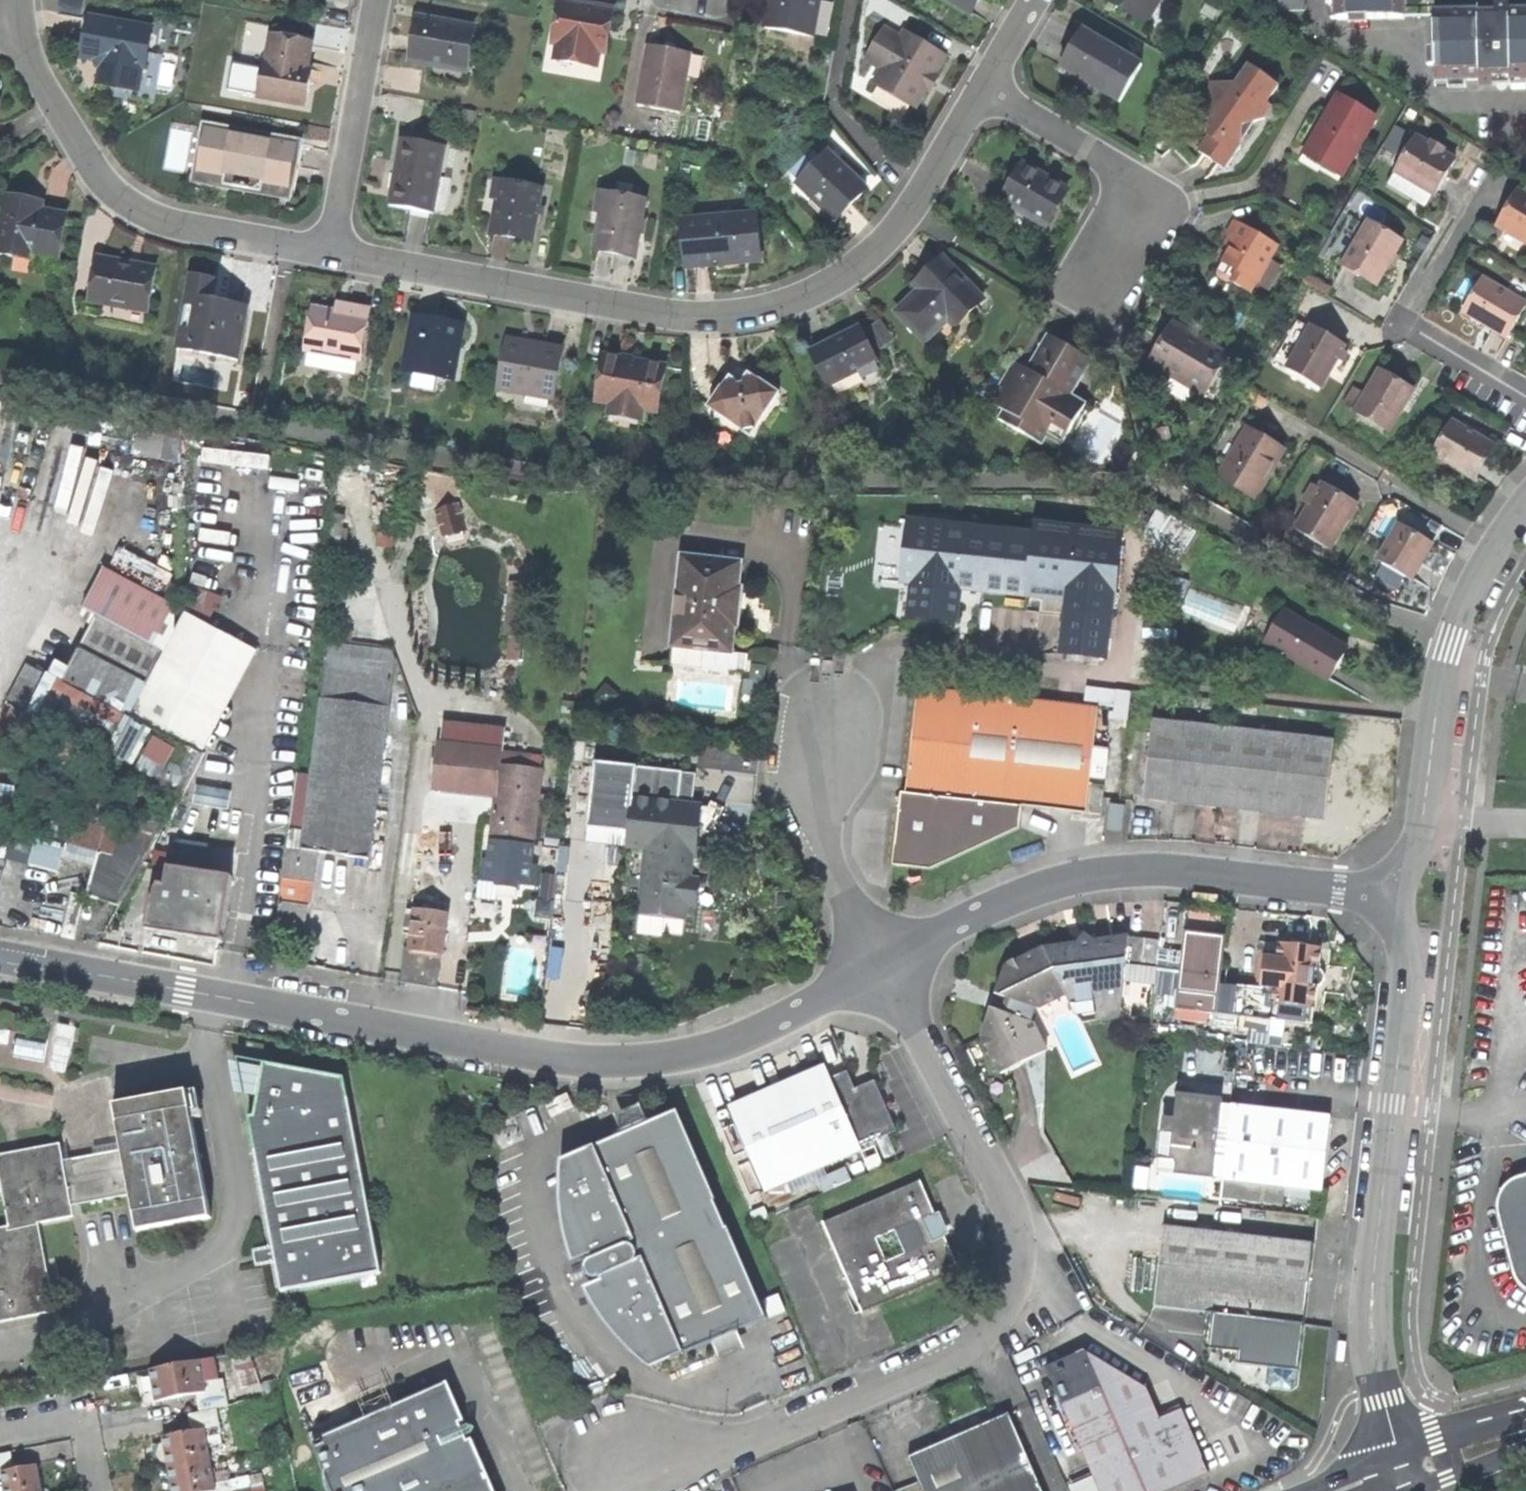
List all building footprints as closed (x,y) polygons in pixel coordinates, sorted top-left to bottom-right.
[(814,38),(821,0),(779,0),(778,7),(770,5),(766,29),(814,38)] [(971,12),(979,0),(951,0),(971,12)] [(1143,20),(1155,0),(1110,0),(1143,20)] [(1162,0),(1155,0),(1143,20),(1149,23),(1162,0)] [(1277,12),(1304,11),(1303,0),(1277,0),(1277,12)] [(1336,20),(1405,19),(1405,0),(1336,0),(1336,20)] [(576,63),(597,67),(600,54),(604,30),(610,31),(614,10),(601,8),(561,1),(556,26),(561,27),(558,44),(556,53),(577,56),(576,63)] [(1525,80),(1525,13),(1435,14),(1435,58),(1435,82),(1525,80)] [(101,70),(98,84),(112,87),(137,91),(142,69),(145,69),(152,30),(90,18),(83,58),(93,60),(99,64),(101,70)] [(433,59),(467,65),(473,30),(417,20),(413,42),(410,63),(432,67),(433,59)] [(553,43),(558,44),(561,27),(556,26),(553,43)] [(946,54),(904,30),(901,36),(885,26),(865,59),(883,70),(875,84),(915,108),(929,85),(946,54)] [(606,55),(610,31),(604,30),(600,54),(606,55)] [(1122,103),(1144,65),(1084,31),(1073,50),(1062,69),(1122,103)] [(313,43),(272,35),(267,63),(263,62),(257,97),(306,106),(311,81),(306,80),(307,74),(308,69),(313,43)] [(674,52),(649,48),(639,107),(682,115),(692,55),(674,52)] [(555,59),(576,63),(577,56),(556,53),(555,59)] [(465,73),(467,65),(433,59),(432,67),(465,73)] [(1278,87),(1250,68),(1237,86),(1210,85),(1207,119),(1210,121),(1209,136),(1199,152),(1212,161),(1227,170),(1241,149),(1242,128),(1263,121),(1272,108),(1267,104),(1278,87)] [(1338,95),(1310,143),(1326,153),(1347,166),(1375,117),(1338,95)] [(263,187),(289,191),(297,146),(206,129),(198,175),(225,180),(223,188),(242,191),(262,195),(263,187)] [(1417,138),(1396,172),(1420,186),(1436,195),(1456,161),(1443,154),(1446,150),(1432,142),(1430,145),(1417,138)] [(445,147),(403,140),(398,164),(391,206),(433,213),(445,147)] [(1340,176),(1347,166),(1326,153),(1310,143),(1303,154),(1340,176)] [(866,188),(828,153),(798,184),(836,219),(853,202),(866,188)] [(1068,188),(1024,164),(1011,187),(1002,203),(1046,227),(1068,188)] [(493,198),(498,199),(502,200),(505,183),(496,181),(493,198)] [(543,190),(505,183),(502,200),(498,199),(491,235),(513,239),(534,242),(543,190)] [(1499,227),(1525,242),(1525,197),(1519,192),(1503,219),(1499,227)] [(600,211),(604,212),(610,213),(613,195),(603,193),(600,211)] [(645,201),(613,195),(610,213),(604,212),(597,251),(613,253),(635,257),(645,201)] [(31,209),(32,201),(8,196),(0,239),(0,255),(16,257),(17,250),(34,254),(55,257),(63,215),(53,213),(43,211),(31,209)] [(44,203),(32,201),(31,209),(43,211),(44,203)] [(761,261),(756,213),(684,221),(689,268),(731,264),(761,261)] [(1233,283),(1252,295),(1279,249),(1236,222),(1227,237),(1237,243),(1230,254),(1224,265),(1238,273),(1233,283)] [(1402,242),(1369,223),(1344,265),(1377,285),(1384,274),(1402,242)] [(33,261),(34,254),(17,250),(16,257),(33,261)] [(982,298),(944,257),(927,273),(931,278),(925,284),(919,290),(896,312),(925,343),(949,320),(960,309),(966,314),(982,298)] [(133,302),(151,305),(157,269),(122,263),(98,259),(90,302),(131,309),(133,302)] [(914,286),(919,290),(925,284),(931,278),(927,273),(914,286)] [(1331,288),(1308,275),(1304,281),(1327,295),(1331,288)] [(224,303),(212,301),(215,279),(193,276),(181,343),(212,348),(211,356),(239,361),(248,307),(224,303)] [(1464,311),(1479,320),(1508,338),(1525,307),(1525,305),(1483,279),(1464,311)] [(149,312),(151,305),(133,302),(131,309),(149,312)] [(340,305),(338,314),(346,316),(348,307),(340,305)] [(369,319),(365,318),(367,311),(355,308),(348,307),(346,316),(338,314),(315,310),(307,350),(361,360),(369,319)] [(954,325),(966,314),(960,309),(949,320),(954,325)] [(439,321),(415,317),(404,373),(455,382),(466,326),(439,321)] [(1312,327),(1311,328),(1298,321),(1273,364),(1287,371),(1282,380),(1312,398),(1320,386),(1321,387),(1345,346),(1333,339),(1312,327)] [(1171,370),(1208,391),(1229,354),(1175,323),(1167,337),(1152,364),(1169,374),(1171,370)] [(877,361),(860,327),(834,340),(812,352),(829,386),(859,370),(876,362),(877,361)] [(1046,435),(1053,423),(1069,432),(1086,404),(1070,394),(1090,359),(1067,345),(1049,335),(1029,369),(1015,361),(991,402),(1005,411),(1025,422),(1020,431),(1041,444),(1046,435)] [(554,404),(564,351),(533,345),(508,340),(498,393),(554,404)] [(180,351),(211,356),(212,348),(181,343),(180,351)] [(643,410),(658,413),(667,366),(635,361),(605,355),(597,401),(611,404),(610,409),(641,415),(643,410)] [(879,371),(876,362),(859,370),(863,379),(879,371)] [(1205,395),(1208,391),(1171,370),(1169,374),(1205,395)] [(1367,394),(1356,412),(1390,431),(1414,390),(1399,381),(1380,370),(1367,394)] [(750,437),(779,394),(749,373),(745,380),(741,380),(737,381),(731,377),(709,407),(750,437)] [(1345,405),(1356,412),(1367,394),(1355,387),(1345,405)] [(639,426),(641,415),(610,409),(608,420),(639,426)] [(1000,420),(1020,431),(1025,422),(1005,411),(1000,420)] [(1494,445),(1454,421),(1442,441),(1431,434),(1423,449),(1475,479),(1485,462),(1494,445)] [(1062,444),(1069,432),(1053,423),(1046,435),(1062,444)] [(1220,477),(1254,496),(1271,467),(1273,468),(1284,449),(1265,438),(1247,428),(1220,477)] [(5,492),(18,494),(24,448),(12,446),(5,492)] [(1337,538),(1356,504),(1344,497),(1323,484),(1320,488),(1311,505),(1303,518),(1337,538)] [(1304,501),(1311,505),(1320,488),(1314,485),(1304,501)] [(436,512),(442,536),(467,530),(460,506),(436,512)] [(1333,544),(1337,538),(1303,518),(1299,524),(1333,544)] [(944,616),(947,586),(960,588),(1010,593),(1069,599),(1063,652),(1108,657),(1122,532),(1034,523),(1033,533),(910,519),(903,582),(912,583),(909,613),(944,616)] [(1420,535),(1400,523),(1378,560),(1411,580),(1433,543),(1420,535)] [(378,544),(394,546),(395,533),(380,531),(378,544)] [(669,669),(729,675),(729,670),(731,653),(732,637),(733,628),(738,628),(742,588),(738,587),(740,562),(681,556),(669,669)] [(54,674),(50,680),(126,716),(172,634),(176,607),(107,570),(82,616),(91,627),(79,650),(69,669),(59,665),(54,674)] [(957,618),(960,588),(947,586),(944,616),(957,618)] [(1329,681),(1348,649),(1326,636),(1284,611),(1265,643),(1329,681)] [(126,716),(174,740),(226,642),(180,617),(172,634),(126,716)] [(252,656),(226,642),(174,740),(200,755),(252,656)] [(281,891),(305,894),(310,895),(316,851),(345,855),(370,858),(397,656),(330,647),(313,780),(298,778),(281,891)] [(736,653),(731,653),(729,670),(744,672),(745,663),(735,662),(736,653)] [(50,680),(54,674),(38,667),(35,671),(28,668),(8,706),(30,718),(50,680)] [(910,762),(906,791),(1021,804),(1101,813),(1105,784),(1090,783),(1098,706),(919,685),(910,762)] [(1153,720),(1144,798),(1224,807),(1324,819),(1333,741),(1153,720)] [(489,882),(529,887),(545,757),(441,745),(435,788),(498,795),(492,856),(489,882)] [(16,801),(19,765),(0,763),(0,800),(16,801)] [(662,908),(661,914),(688,917),(689,904),(700,905),(702,881),(687,879),(689,853),(697,854),(699,834),(702,806),(680,804),(683,772),(595,763),(587,843),(648,849),(642,907),(662,908)] [(1019,827),(1021,804),(906,791),(901,790),(892,863),(930,867),(1019,827)] [(1124,805),(1111,803),(1108,828),(1121,829),(1124,805)] [(104,901),(118,906),(164,824),(117,831),(83,821),(76,844),(98,851),(87,896),(104,901)] [(178,843),(174,868),(203,872),(207,847),(178,843)] [(189,937),(222,942),(232,877),(203,872),(174,868),(168,867),(165,886),(157,884),(151,899),(147,923),(190,929),(189,937)] [(300,931),(305,894),(281,891),(278,927),(300,931)] [(411,950),(441,955),(444,936),(447,915),(416,911),(411,950)] [(170,934),(189,937),(190,929),(147,923),(146,930),(170,934)] [(1271,1002),(1313,1007),(1316,984),(1312,984),(1314,968),(1318,968),(1320,947),(1278,942),(1277,957),(1264,956),(1262,968),(1261,984),(1263,984),(1262,987),(1220,982),(1225,935),(1185,931),(1178,990),(1216,994),(1214,1011),(1269,1018),(1271,1002)] [(1126,965),(1156,967),(1159,938),(1128,935),(1094,940),(1085,934),(1079,943),(1073,943),(1043,947),(1008,964),(1003,969),(995,994),(998,998),(997,1000),(996,1003),(992,1005),(981,1034),(1000,1071),(1046,1049),(1033,1021),(1038,1007),(1065,994),(1069,1002),(1094,1000),(1097,1019),(1121,1017),(1126,965)] [(436,988),(441,955),(411,950),(405,949),(400,983),(436,988)] [(1214,1018),(1214,1011),(1216,994),(1178,990),(1175,1014),(1214,1018)] [(4,1025),(22,1029),(25,1017),(6,1014),(4,1025)] [(52,1044),(69,1047),(74,1027),(57,1023),(52,1044)] [(345,1080),(237,1059),(281,1293),(381,1274),(345,1080)] [(860,1150),(859,1147),(830,1079),(825,1069),(783,1087),(731,1109),(766,1190),(860,1150)] [(830,1079),(859,1147),(897,1131),(875,1081),(856,1090),(848,1071),(830,1079)] [(113,1106),(121,1150),(130,1195),(137,1231),(209,1217),(187,1091),(113,1106)] [(1285,1186),(1320,1191),(1326,1147),(1330,1117),(1220,1103),(1221,1097),(1176,1092),(1173,1117),(1162,1116),(1160,1132),(1172,1133),(1169,1158),(1157,1156),(1156,1171),(1211,1177),(1211,1174),(1222,1176),(1222,1181),(1238,1183),(1237,1196),(1283,1202),(1285,1186)] [(650,1368),(766,1318),(729,1227),(726,1228),(715,1202),(717,1201),(677,1111),(561,1163),(562,1201),(565,1232),(573,1262),(601,1249),(602,1253),(589,1260),(585,1266),(585,1273),(589,1277),(596,1280),(610,1273),(612,1277),(585,1291),(605,1320),(624,1344),(650,1368)] [(39,1223),(73,1216),(71,1206),(62,1161),(59,1144),(0,1155),(0,1181),(9,1228),(39,1223)] [(91,1156),(62,1161),(71,1206),(130,1195),(121,1150),(91,1156)] [(1519,1176),(1506,1183),(1498,1190),(1494,1201),(1494,1212),(1510,1275),(1517,1287),(1524,1293),(1525,1294),(1525,1174),(1519,1176)] [(862,1313),(959,1271),(944,1238),(953,1234),(948,1222),(943,1211),(935,1214),(920,1181),(823,1223),(862,1313)] [(1220,1194),(1237,1196),(1238,1183),(1222,1181),(1220,1194)] [(9,1228),(0,1230),(0,1322),(55,1311),(39,1223),(9,1228)] [(1306,1311),(1314,1242),(1162,1224),(1153,1304),(1205,1309),(1205,1316),(1212,1322),(1209,1346),(1238,1349),(1237,1360),(1267,1364),(1265,1379),(1270,1384),(1297,1387),(1306,1311)] [(1208,1474),(1181,1410),(1159,1418),(1146,1388),(1120,1373),(1083,1351),(1047,1367),(1100,1490),(1168,1490),(1208,1474)] [(206,1384),(217,1381),(213,1357),(151,1369),(157,1403),(196,1395),(207,1393),(206,1384)] [(222,1380),(217,1381),(206,1384),(207,1393),(224,1390),(222,1380)] [(199,1412),(215,1409),(227,1407),(224,1390),(207,1393),(196,1395),(199,1412)] [(484,1483),(469,1446),(464,1448),(457,1430),(460,1428),(444,1390),(309,1448),(321,1477),(361,1483),(355,1490),(488,1490),(484,1483)] [(220,1433),(215,1409),(199,1412),(187,1414),(191,1432),(204,1430),(206,1436),(220,1433)] [(1005,1421),(947,1447),(905,1465),(916,1490),(1036,1490),(1005,1421)] [(215,1484),(206,1436),(204,1430),(191,1432),(163,1437),(173,1490),(216,1490),(215,1484)] [(4,1480),(2,1472),(14,1469),(11,1453),(0,1455),(0,1480),(4,1480)] [(14,1469),(2,1472),(4,1480),(6,1490),(43,1490),(38,1465),(14,1469)] [(229,1481),(215,1484),(216,1490),(231,1490),(229,1481)]
